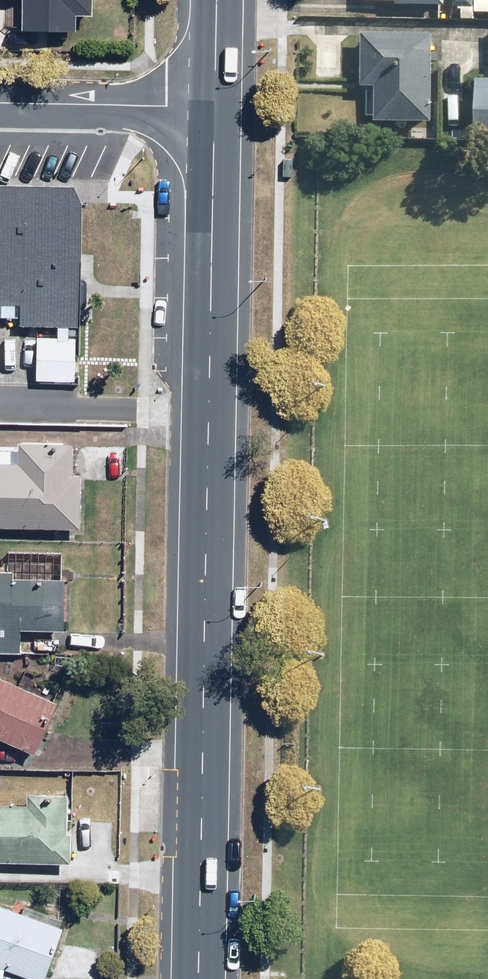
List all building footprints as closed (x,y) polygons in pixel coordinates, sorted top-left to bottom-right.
[(91,0),(23,0),(22,33),(75,35),(75,17),(91,18),(91,0)] [(476,14),(487,15),(487,0),(476,0),(476,14)] [(435,36),(362,33),(361,88),(367,88),(366,115),(375,115),(374,124),(431,126),(435,36)] [(476,78),(474,133),(487,134),(487,79),(476,78)] [(18,308),(17,328),(80,329),(81,204),(75,186),(0,184),(0,308),(18,308)] [(72,338),(35,337),(34,380),(71,381),(72,338)] [(78,535),(80,476),(71,476),(72,446),(18,443),(17,466),(0,465),(0,531),(78,535)] [(0,572),(0,655),(20,656),(21,631),(64,633),(66,582),(11,579),(11,573),(0,572)] [(0,679),(0,741),(35,756),(57,703),(0,679)] [(69,865),(70,836),(66,836),(68,799),(28,797),(28,810),(0,809),(0,862),(69,865)] [(2,969),(31,978),(44,978),(55,949),(64,921),(16,905),(13,914),(0,909),(0,978),(2,978),(2,969)]
